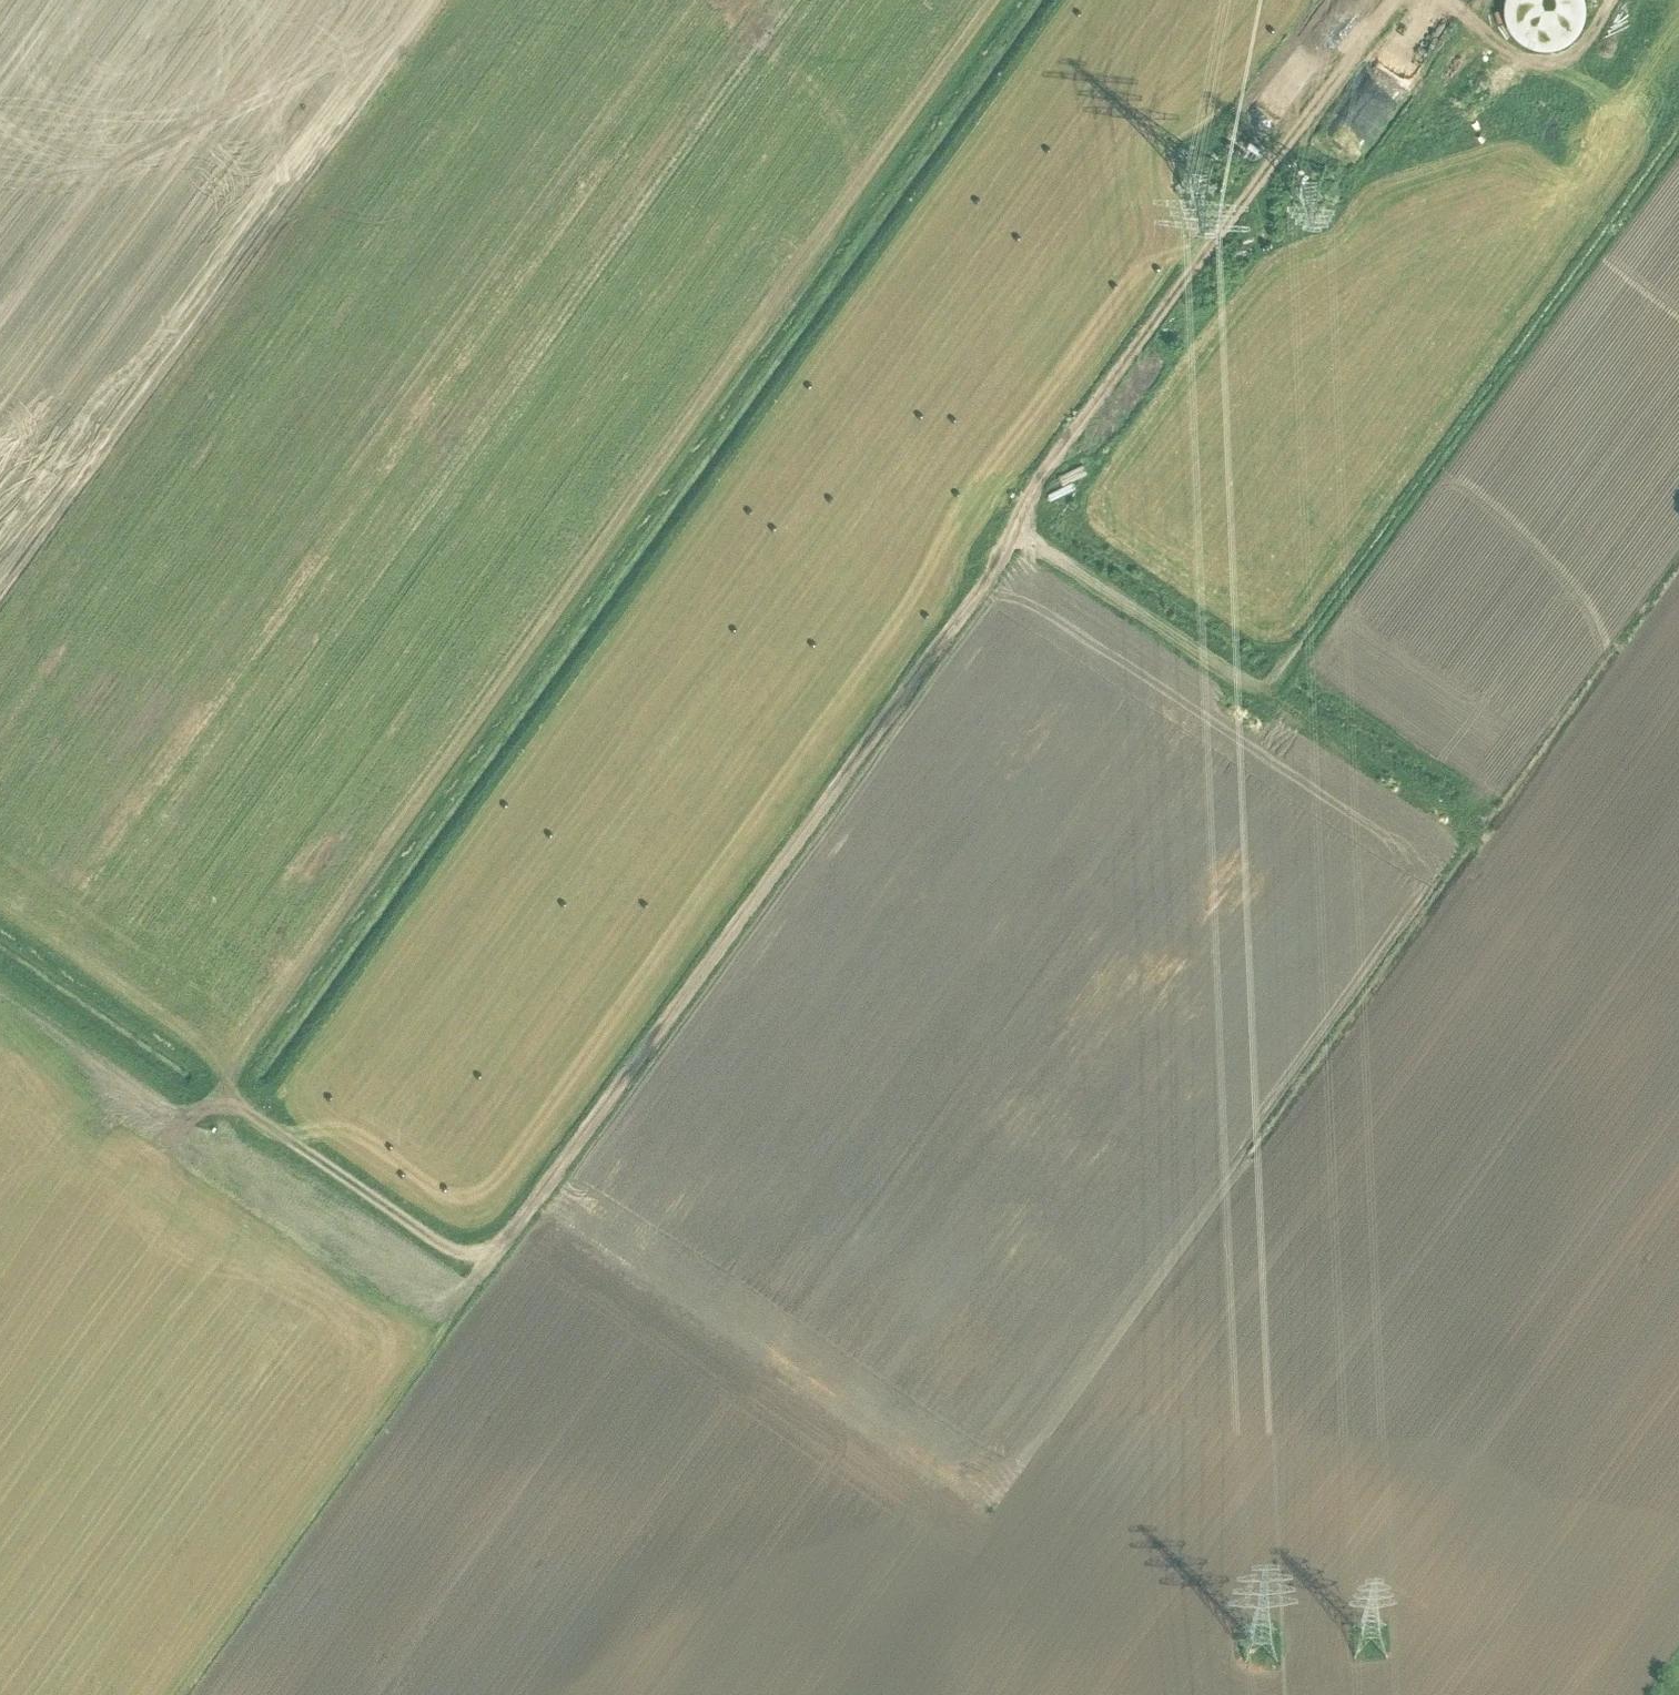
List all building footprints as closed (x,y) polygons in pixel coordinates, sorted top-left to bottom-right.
[(1582,18),(1584,1),(1584,0),(1503,0),(1505,16),(1513,31),(1526,41),(1543,45),(1560,42),(1574,32),(1582,18)]
